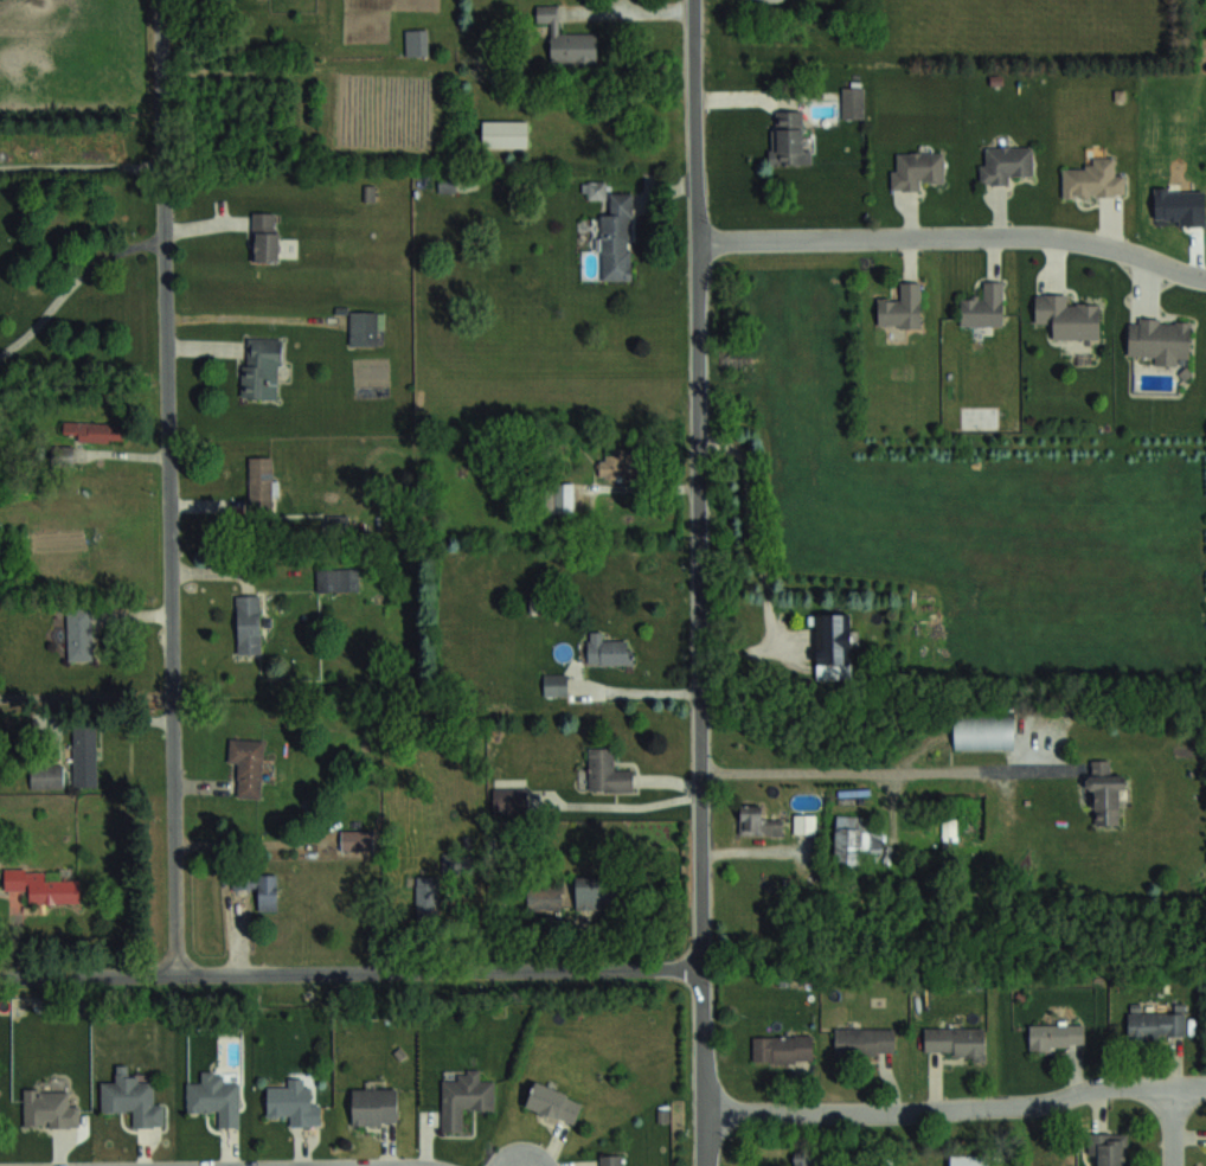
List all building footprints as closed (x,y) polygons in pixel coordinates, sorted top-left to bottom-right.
[(597,32),(559,32),(559,5),(536,5),(536,23),(550,23),(550,62),(597,62),(597,32)] [(428,29),(405,29),(405,55),(428,55),(428,29)] [(803,111),(772,111),(772,166),(803,166),(803,111)] [(527,146),(527,121),(482,121),(482,146),(527,146)] [(1033,146),(982,146),(982,184),(1009,184),(1009,175),(1033,175),(1033,146)] [(921,181),(944,181),(944,152),(896,152),(896,169),(891,169),(891,190),(921,190),(921,181)] [(1062,198),(1124,197),(1124,174),(1115,174),(1114,157),(1089,157),(1089,168),(1062,168),(1062,198)] [(632,192),(610,192),(610,213),(600,213),(600,280),(632,280),(632,192)] [(278,262),(278,212),(252,212),(252,262),(278,262)] [(1003,280),(982,280),(982,296),(961,296),(961,326),(1003,326),(1003,280)] [(900,299),(877,299),(878,328),(921,327),(921,282),(900,282),(900,299)] [(1051,340),(1100,340),(1100,305),(1067,305),(1067,294),(1034,294),(1034,323),(1051,323),(1051,340)] [(349,345),(382,345),(382,310),(349,310),(349,345)] [(1178,367),(1179,358),(1189,358),(1190,322),(1128,321),(1128,356),(1155,357),(1155,367),(1178,367)] [(279,399),(280,338),(243,338),(242,398),(279,399)] [(600,485),(638,485),(638,453),(600,453),(600,485)] [(273,456),(249,456),(249,510),(273,510),(273,456)] [(573,484),(548,484),(548,510),(573,510),(573,484)] [(358,568),(317,568),(317,590),(358,590),(358,568)] [(237,594),(237,654),(260,654),(260,594),(237,594)] [(67,608),(67,660),(92,660),(92,608),(67,608)] [(817,678),(852,678),(851,612),(816,613),(817,678)] [(602,640),(602,631),(588,631),(588,664),(631,664),(631,640),(602,640)] [(567,695),(567,674),(544,674),(544,695),(567,695)] [(955,750),(1013,749),(1013,715),(954,716),(955,750)] [(97,723),(73,723),(73,786),(97,786),(97,723)] [(229,762),(238,762),(237,796),(261,798),(263,740),(230,738),(229,762)] [(589,748),(589,790),(632,790),(632,769),(614,769),(614,748),(589,748)] [(1094,825),(1122,824),(1121,775),(1111,775),(1110,761),(1089,761),(1089,790),(1094,790),(1094,825)] [(31,786),(62,786),(62,766),(31,766),(31,786)] [(740,833),(782,834),(782,818),(762,818),(762,804),(740,804),(740,833)] [(816,814),(794,814),(794,833),(816,833),(816,814)] [(883,829),(873,828),(873,816),(836,815),(835,865),(862,866),(862,852),(882,852),(883,829)] [(373,830),(341,830),(341,850),(373,850),(373,830)] [(44,871),(4,870),(4,890),(29,891),(28,904),(79,904),(80,880),(44,880),(44,871)] [(232,888),(258,888),(258,910),(276,910),(277,874),(232,874),(232,888)] [(416,917),(444,917),(444,876),(416,876),(416,917)] [(576,908),(614,908),(614,876),(576,876),(576,908)] [(560,885),(528,885),(528,909),(560,909),(560,885)] [(1185,1038),(1185,1004),(1175,1004),(1175,1012),(1128,1011),(1128,1037),(1185,1038)] [(1029,1048),(1085,1048),(1085,1024),(1029,1024),(1029,1048)] [(985,1026),(925,1027),(925,1057),(985,1056),(985,1026)] [(835,1054),(894,1054),(894,1027),(835,1027),(835,1054)] [(753,1061),(813,1061),(813,1035),(753,1035),(753,1061)] [(101,1112),(133,1112),(133,1126),(164,1126),(163,1103),(153,1103),(153,1078),(129,1078),(129,1064),(115,1065),(115,1080),(101,1080),(101,1112)] [(480,1069),(458,1069),(457,1079),(442,1079),(442,1132),(463,1132),(464,1108),(494,1108),(495,1080),(480,1080),(480,1069)] [(218,1112),(218,1127),(239,1127),(239,1081),(226,1081),(226,1071),(201,1071),(201,1082),(186,1082),(186,1112),(218,1112)] [(321,1125),(321,1103),(309,1103),(309,1077),(287,1078),(287,1086),(266,1086),(267,1115),(289,1115),(289,1125),(321,1125)] [(525,1107),(573,1124),(583,1098),(534,1081),(525,1107)] [(352,1125),(397,1125),(397,1087),(352,1087),(352,1125)] [(24,1127),(79,1127),(79,1104),(67,1104),(67,1089),(24,1089),(24,1127)] [(1098,1156),(1098,1165),(1126,1165),(1126,1132),(1088,1132),(1088,1156),(1098,1156)] [(795,1165),(813,1165),(813,1153),(795,1153),(795,1165)] [(622,1154),(600,1154),(600,1165),(623,1165),(622,1154)] [(989,1154),(950,1154),(950,1165),(989,1165),(989,1154)]
